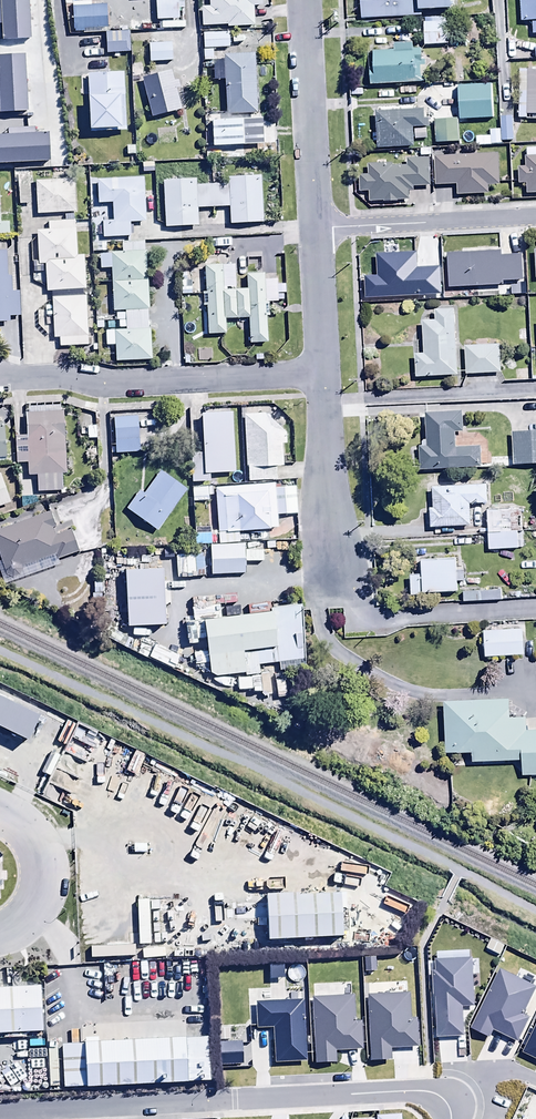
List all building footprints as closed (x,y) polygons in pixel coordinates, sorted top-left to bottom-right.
[(13,18),(29,18),(29,7),(38,6),(38,0),(12,0),(13,18)] [(156,21),(179,20),(179,10),(184,9),(183,0),(155,0),(156,21)] [(209,7),(201,7),(202,27),(254,27),(254,6),(262,6),(262,0),(209,0),(209,7)] [(360,20),(421,17),(421,11),(454,10),(453,0),(359,0),(360,20)] [(519,22),(531,22),(532,35),(535,34),(535,0),(518,0),(519,22)] [(83,32),(83,34),(106,33),(108,33),(107,19),(110,19),(109,11),(107,11),(106,5),(90,6),(90,1),(71,2),(73,32),(83,32)] [(422,19),(423,46),(447,46),(446,19),(422,19)] [(129,32),(108,33),(106,33),(107,54),(130,53),(129,32)] [(229,33),(203,33),(203,61),(213,61),(213,48),(229,48),(229,33)] [(368,68),(369,86),(426,84),(425,61),(421,61),(421,50),(413,50),(412,43),(393,44),(393,51),(372,52),(373,68),(368,68)] [(170,44),(148,45),(149,62),(170,62),(170,44)] [(254,55),(223,56),(226,115),(257,114),(254,55)] [(172,70),(142,78),(152,118),(182,110),(172,70)] [(518,70),(518,119),(527,119),(527,116),(535,116),(535,71),(518,70)] [(123,72),(87,74),(89,133),(126,132),(123,72)] [(458,86),(459,120),(492,120),(491,86),(458,86)] [(376,112),(377,150),(408,149),(408,147),(413,147),(413,128),(427,128),(427,120),(423,120),(423,112),(376,112)] [(512,118),(500,118),(500,142),(512,142),(512,118)] [(433,120),(434,144),(458,144),(457,119),(433,120)] [(478,125),(463,126),(464,145),(472,144),(472,137),(478,137),(478,125)] [(525,195),(535,195),(535,148),(530,148),(530,157),(525,157),(525,167),(517,167),(517,185),(525,185),(525,195)] [(497,154),(434,157),(435,186),(455,186),(456,197),(488,195),(488,187),(499,187),(497,154)] [(368,193),(368,203),(404,202),(404,200),(408,200),(408,191),(414,191),(413,186),(429,186),(428,159),(406,159),(406,166),(383,167),(383,164),(367,165),(367,175),(358,175),(358,193),(368,193)] [(17,175),(19,205),(31,204),(29,174),(17,175)] [(197,179),(163,180),(164,227),(197,226),(197,209),(229,208),(229,224),(262,223),(261,176),(227,177),(227,184),(197,185),(197,179)] [(131,237),(130,223),(145,222),(144,178),(96,180),(97,204),(112,203),(112,221),(102,222),(103,238),(131,237)] [(35,181),(36,214),(75,213),(74,180),(35,181)] [(10,235),(9,222),(0,222),(0,215),(0,235),(10,235)] [(45,264),(46,291),(85,290),(84,255),(77,255),(76,221),(47,222),(48,230),(37,230),(38,264),(45,264)] [(111,282),(148,281),(147,250),(144,250),(144,238),(127,239),(127,242),(121,242),(122,253),(100,254),(100,269),(111,269),(111,282)] [(9,322),(9,317),(20,316),(19,292),(11,292),(11,277),(7,277),(6,251),(0,251),(0,322),(9,322)] [(202,307),(206,307),(207,335),(225,335),(224,319),(248,319),(249,345),(267,344),(266,317),(269,317),(268,303),(284,301),(284,294),(285,294),(285,285),(277,285),(277,280),(264,280),(264,274),(246,274),(247,290),(235,290),(234,265),(204,266),(205,292),(202,292),(202,307)] [(148,281),(111,282),(112,311),(125,311),(149,310),(148,281)] [(85,297),(52,298),(52,339),(59,339),(59,347),(86,346),(85,297)] [(413,355),(414,378),(457,376),(453,309),(434,310),(435,321),(421,321),(423,355),(413,355)] [(125,331),(150,330),(149,310),(125,311),(125,314),(115,314),(115,321),(118,321),(118,328),(125,328),(125,331)] [(150,330),(125,331),(105,331),(106,347),(115,347),(115,362),(151,361),(150,330)] [(464,347),(465,376),(499,375),(498,346),(464,347)] [(515,370),(515,380),(529,380),(529,370),(515,370)] [(60,411),(60,406),(25,407),(27,436),(15,436),(16,464),(27,463),(27,476),(36,476),(37,492),(62,490),(62,474),(66,473),(63,411),(60,411)] [(210,482),(209,474),(235,473),(233,412),(201,413),(202,453),(191,453),(192,482),(210,482)] [(418,447),(419,471),(480,470),(480,447),(455,448),(455,433),(463,433),(462,413),(424,414),(425,441),(422,441),(422,447),(418,447)] [(286,433),(265,414),(243,414),(245,467),(247,467),(248,481),(277,480),(276,467),(283,467),(283,445),(286,445),(286,433)] [(138,416),(114,417),(115,453),(139,453),(138,416)] [(512,465),(535,465),(535,432),(512,432),(512,465)] [(509,458),(491,458),(491,466),(509,466),(509,458)] [(139,491),(126,508),(157,531),(188,490),(161,470),(143,494),(139,491)] [(0,473),(0,507),(11,504),(0,473)] [(273,484),(214,488),(218,541),(277,537),(273,484)] [(429,510),(429,528),(470,527),(469,504),(486,504),(486,486),(431,487),(432,510),(429,510)] [(0,529),(0,556),(2,561),(0,561),(0,574),(4,585),(59,565),(57,561),(79,553),(72,532),(76,531),(72,521),(54,527),(49,511),(0,529)] [(487,534),(518,534),(518,511),(487,512),(487,534)] [(201,526),(198,526),(198,545),(210,545),(210,535),(208,535),(208,528),(201,528),(201,526)] [(518,534),(487,534),(487,551),(519,551),(518,534)] [(245,545),(210,545),(211,575),(245,574),(245,568),(263,568),(263,556),(245,556),(245,545)] [(421,576),(422,595),(457,593),(455,559),(421,560),(421,576)] [(422,595),(421,576),(409,576),(410,595),(422,595)] [(139,606),(141,614),(145,613),(147,621),(165,618),(161,590),(158,591),(157,582),(128,586),(129,596),(138,595),(139,606)] [(462,592),(463,603),(501,602),(500,591),(462,592)] [(195,638),(206,637),(210,677),(244,674),(245,677),(259,676),(258,666),(278,664),(279,672),(307,669),(301,604),(296,605),(296,600),(275,602),(275,607),(270,608),(270,612),(221,617),(219,604),(192,607),(195,638)] [(141,614),(139,606),(130,607),(133,624),(142,622),(141,614)] [(170,657),(169,652),(165,630),(150,633),(155,659),(169,657),(170,657)] [(523,631),(483,633),(484,658),(524,656),(523,631)] [(134,636),(129,647),(141,653),(146,641),(134,636)] [(169,657),(171,669),(181,667),(179,654),(178,650),(169,652),(170,657),(169,657)] [(181,653),(179,654),(181,667),(191,665),(189,652),(181,653)] [(13,705),(19,694),(0,685),(0,699),(13,705)] [(32,699),(26,711),(46,722),(52,711),(32,699)] [(522,776),(535,776),(535,731),(526,731),(526,718),(510,718),(510,700),(444,700),(444,754),(472,754),(472,764),(522,764),(522,776)] [(347,889),(266,892),(267,944),(349,941),(347,889)] [(235,942),(235,943),(246,943),(261,942),(260,897),(247,897),(248,926),(235,926),(235,942)] [(0,983),(0,1029),(39,1028),(38,981),(0,983)] [(206,1035),(61,1040),(63,1083),(208,1078),(206,1035)]
